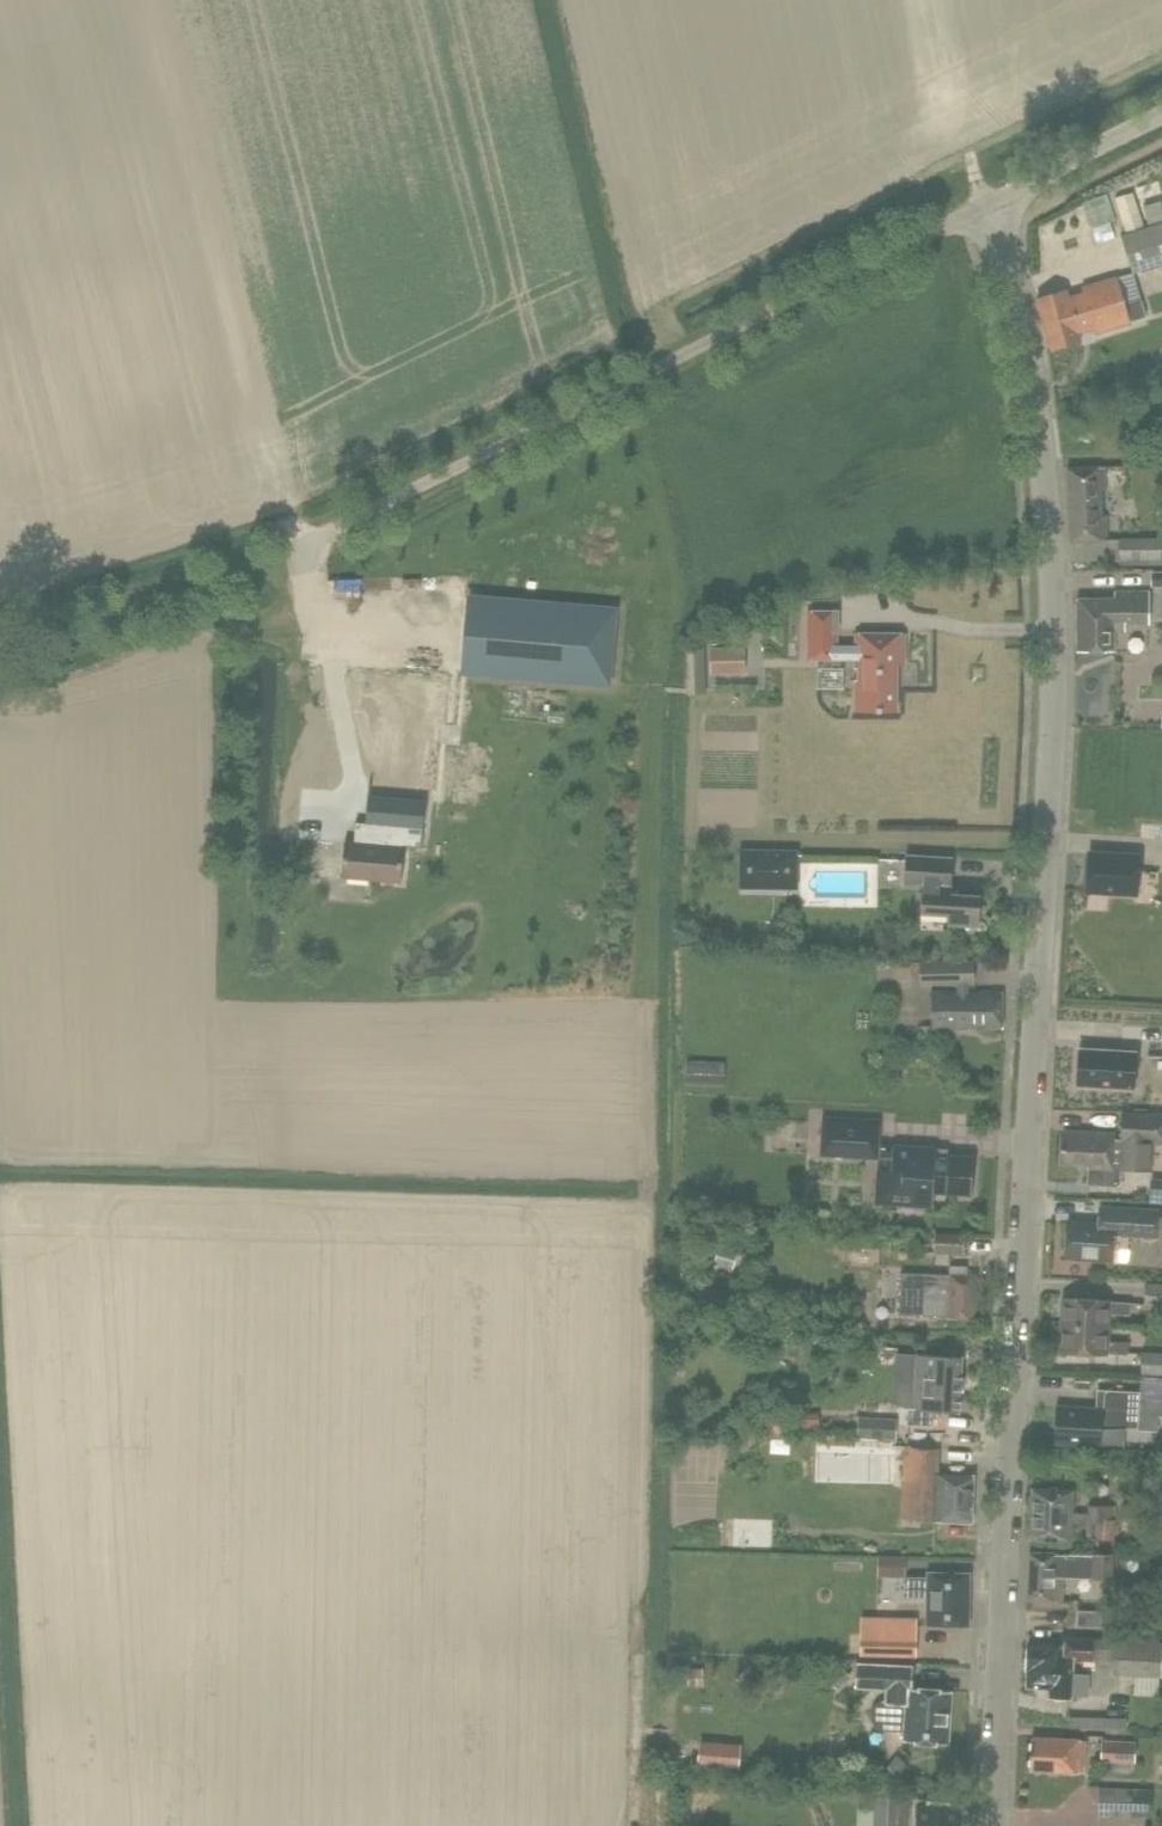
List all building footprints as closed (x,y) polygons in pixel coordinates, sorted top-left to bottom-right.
[(1126,234),(1144,228),(1133,192),(1115,198),(1126,234)] [(1089,200),(1096,229),(1121,223),(1114,194),(1089,200)] [(1144,228),(1126,234),(1121,235),(1133,271),(1161,262),(1161,222),(1144,228)] [(1067,289),(1037,299),(1051,349),(1081,340),(1078,331),(1094,326),(1096,333),(1130,322),(1129,319),(1146,315),(1139,294),(1132,272),(1116,276),(1083,286),(1085,294),(1069,298),(1067,289)] [(1071,540),(1107,538),(1104,466),(1068,468),(1071,540)] [(1120,564),(1161,564),(1161,538),(1120,538),(1120,564)] [(1152,571),(1152,586),(1161,586),(1161,571),(1152,571)] [(1078,599),(1078,650),(1113,650),(1113,629),(1124,629),(1124,622),(1149,622),(1149,591),(1115,591),(1115,599),(1078,599)] [(468,647),(466,670),(609,682),(615,611),(472,598),(470,621),(472,622),(469,647),(468,647)] [(809,610),(808,658),(856,658),(856,668),(859,668),(859,679),(856,679),(855,710),(897,711),(897,663),(904,663),(905,633),(856,633),(856,648),(837,648),(837,631),(838,631),(838,629),(836,629),(836,612),(838,613),(838,610),(809,610)] [(742,666),(742,649),(708,650),(708,673),(720,673),(720,666),(742,666)] [(347,840),(344,876),(403,880),(406,844),(407,826),(425,827),(427,798),(370,794),(367,829),(357,829),(356,840),(347,840)] [(739,848),(738,887),(797,889),(798,849),(739,848)] [(1087,889),(1137,892),(1139,856),(1089,853),(1087,889)] [(981,895),(952,894),(955,857),(907,854),(905,881),(924,883),(922,912),(950,914),(949,924),(979,925),(981,895)] [(779,933),(765,932),(765,946),(779,947),(779,933)] [(974,983),(974,959),(920,960),(920,984),(957,983),(957,991),(931,992),(932,1028),(1003,1027),(1003,990),(968,991),(968,984),(974,983)] [(1077,1084),(1134,1087),(1136,1051),(1079,1048),(1077,1084)] [(686,1084),(724,1085),(725,1062),(687,1060),(686,1084)] [(1061,1162),(1089,1164),(1088,1169),(1088,1184),(1117,1185),(1120,1182),(1121,1171),(1139,1172),(1153,1173),(1155,1141),(1161,1142),(1161,1114),(1116,1111),(1116,1118),(1115,1132),(1070,1130),(1070,1135),(1063,1135),(1061,1162)] [(879,1145),(880,1119),(822,1116),(819,1154),(878,1158),(878,1156),(879,1145)] [(945,1191),(945,1192),(970,1193),(973,1156),(948,1155),(948,1156),(934,1156),(934,1148),(894,1146),(879,1145),(878,1156),(893,1157),(893,1170),(891,1204),(931,1205),(932,1190),(945,1191)] [(1158,1237),(1160,1209),(1100,1206),(1099,1222),(1067,1220),(1065,1257),(1113,1260),(1114,1234),(1158,1237)] [(934,1252),(964,1253),(964,1234),(935,1232),(934,1252)] [(722,1246),(716,1265),(735,1271),(741,1251),(722,1246)] [(975,1318),(977,1275),(967,1274),(967,1265),(949,1265),(949,1274),(899,1272),(899,1314),(948,1315),(948,1317),(975,1318)] [(1161,1305),(1161,1283),(1145,1282),(1144,1304),(1161,1305)] [(1063,1297),(1061,1324),(1109,1327),(1110,1313),(1130,1314),(1131,1302),(1111,1301),(1111,1299),(1063,1297)] [(1109,1327),(1061,1324),(1059,1351),(1107,1354),(1108,1352),(1128,1354),(1129,1341),(1108,1340),(1109,1327)] [(1161,1374),(1161,1352),(1142,1352),(1141,1373),(1161,1374)] [(934,1410),(959,1411),(962,1356),(915,1353),(912,1407),(908,1407),(907,1423),(933,1425),(934,1410)] [(1140,1399),(1140,1391),(1097,1388),(1096,1409),(1056,1407),(1054,1440),(1124,1444),(1125,1428),(1138,1427),(1158,1429),(1159,1400),(1140,1399)] [(819,1424),(819,1411),(800,1411),(800,1424),(819,1424)] [(766,1431),(790,1433),(791,1415),(767,1413),(766,1431)] [(896,1418),(859,1416),(858,1436),(895,1438),(896,1418)] [(904,1445),(901,1518),(935,1520),(972,1522),(974,1474),(938,1472),(939,1447),(904,1445)] [(819,1447),(818,1475),(894,1477),(895,1449),(819,1447)] [(1137,1470),(1150,1470),(1151,1453),(1138,1453),(1137,1470)] [(1030,1538),(1072,1540),(1074,1490),(1032,1488),(1030,1538)] [(1087,1538),(1113,1539),(1114,1505),(1089,1504),(1087,1538)] [(1053,1599),(1062,1600),(1063,1578),(1112,1580),(1113,1554),(1030,1552),(1027,1598),(1053,1600),(1053,1599)] [(907,1555),(878,1554),(878,1575),(907,1576),(907,1555)] [(927,1597),(927,1624),(968,1625),(969,1573),(928,1572),(928,1577),(907,1576),(907,1597),(927,1597)] [(1078,1611),(1077,1626),(1101,1627),(1102,1612),(1078,1611)] [(916,1618),(862,1617),(861,1656),(915,1657),(916,1618)] [(1028,1669),(1027,1686),(1050,1687),(1049,1695),(1071,1696),(1071,1694),(1088,1695),(1089,1672),(1072,1671),(1073,1657),(1091,1658),(1092,1638),(1076,1637),(1063,1637),(1063,1643),(1029,1642),(1027,1669),(1028,1669)] [(1161,1670),(1161,1641),(1114,1639),(1113,1674),(1161,1676),(1161,1670)] [(857,1662),(855,1684),(886,1687),(885,1700),(882,1700),(880,1701),(878,1702),(876,1703),(874,1705),(872,1707),(871,1710),(871,1712),(871,1715),(871,1717),(871,1719),(872,1722),(874,1724),(875,1726),(877,1727),(880,1728),(882,1729),(906,1731),(905,1739),(947,1742),(951,1691),(912,1687),(913,1667),(857,1662)] [(837,1689),(852,1676),(842,1664),(827,1677),(837,1689)] [(703,1685),(704,1667),(689,1667),(688,1685),(703,1685)] [(1030,1769),(1083,1772),(1085,1739),(1032,1736),(1030,1769)] [(740,1769),(742,1743),(700,1740),(698,1766),(740,1769)] [(1101,1760),(1134,1762),(1135,1742),(1102,1740),(1101,1760)] [(1131,1816),(1132,1788),(1098,1786),(1097,1814),(1131,1816)] [(908,1797),(875,1795),(874,1825),(906,1825),(908,1797)] [(960,1805),(918,1803),(917,1825),(959,1825),(960,1805)]
